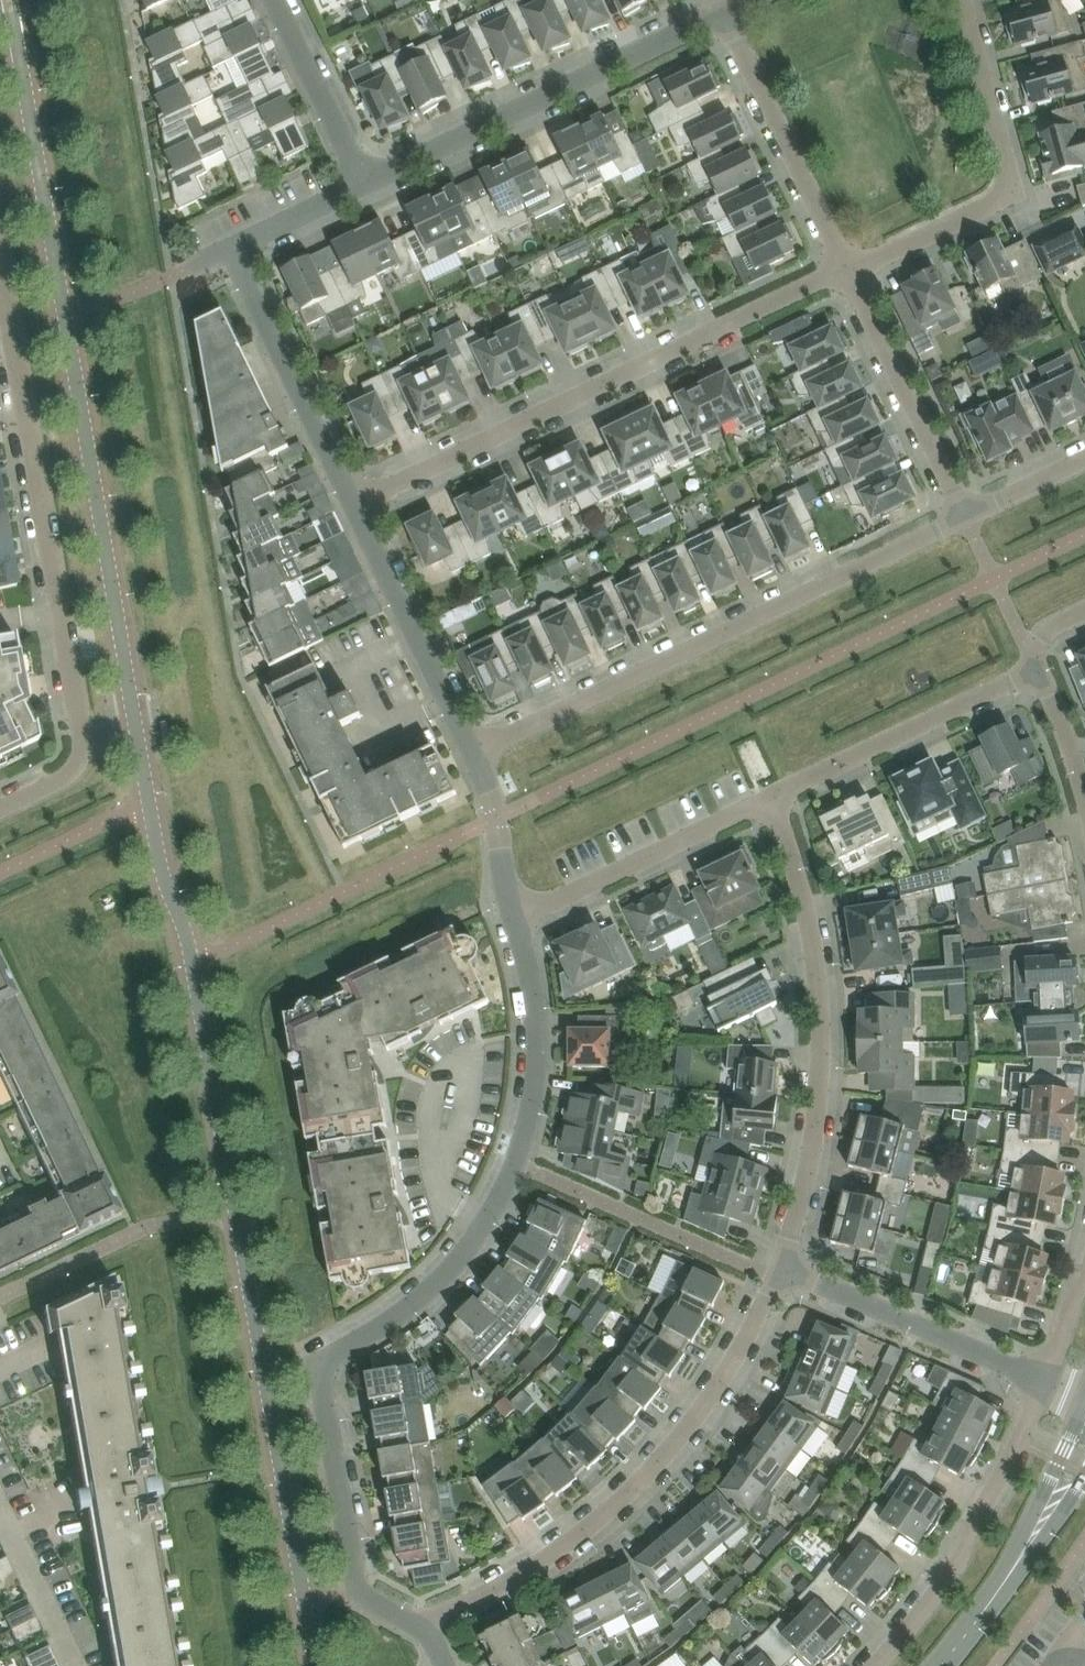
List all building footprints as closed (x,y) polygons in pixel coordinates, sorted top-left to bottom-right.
[(148,10),(170,0),(144,0),(148,10)] [(197,20),(195,21),(201,35),(234,19),(228,7),(240,2),(239,0),(207,0),(213,13),(198,20),(197,20)] [(534,29),(525,12),(526,11),(521,0),(511,0),(495,8),(501,24),(487,30),(486,31),(494,48),(505,71),(513,67),(514,69),(533,63),(520,36),(534,29)] [(540,5),(526,11),(525,12),(534,29),(545,52),(552,48),(553,50),(572,44),(559,17),(573,10),(568,0),(538,0),(540,5)] [(592,29),(593,31),(611,25),(599,0),(568,0),(573,10),(584,33),(592,29)] [(648,0),(616,0),(625,18),(642,8),(641,6),(649,2),(648,0)] [(1021,10),(1007,14),(1011,28),(1008,28),(1013,44),(1016,43),(1016,46),(1058,35),(1057,34),(1071,30),(1066,14),(1064,15),(1060,1),(1062,0),(1018,0),(1021,10)] [(447,50),(459,74),(466,90),(474,86),(475,88),(493,81),(480,55),(494,48),(486,31),(487,30),(480,15),(456,26),(461,43),(448,49),(447,50)] [(158,95),(160,98),(187,85),(178,67),(189,62),(183,51),(204,42),(206,47),(207,48),(240,32),(240,31),(234,19),(201,35),(195,21),(148,43),(158,65),(153,67),(155,71),(153,72),(157,96),(158,95)] [(249,86),(216,101),(223,114),(269,92),(263,80),(275,74),(251,26),(240,31),(240,32),(207,48),(206,47),(204,48),(214,69),(235,58),(249,86)] [(447,99),(439,84),(459,74),(447,50),(448,49),(442,37),(416,50),(420,62),(403,70),(402,71),(410,89),(423,115),(440,105),(439,103),(447,99)] [(1027,86),(1024,87),(1029,102),(1032,102),(1032,105),(1074,93),(1073,92),(1084,89),(1084,81),(1083,72),(1080,73),(1076,59),(1084,57),(1080,42),(1033,55),(1037,68),(1024,72),(1027,86)] [(372,67),(356,75),(363,90),(382,130),(390,126),(391,128),(409,122),(397,95),(410,89),(402,71),(403,70),(396,55),(372,67)] [(669,129),(700,114),(694,102),(717,91),(717,92),(718,91),(717,89),(721,87),(712,67),(708,69),(706,65),(704,66),(705,66),(696,70),(695,67),(678,76),(679,79),(666,85),(673,100),(649,117),(657,134),(669,129)] [(160,98),(158,99),(167,118),(161,120),(164,127),(163,128),(167,151),(168,151),(169,153),(197,140),(188,122),(198,117),(193,107),(215,96),(205,76),(187,85),(160,98)] [(275,104),(269,92),(223,114),(228,125),(240,120),(241,121),(275,105),(275,104)] [(240,120),(228,125),(227,126),(241,156),(253,150),(249,141),(270,131),(284,160),(310,148),(286,99),(275,104),(275,105),(241,121),(240,120)] [(1040,135),(1047,158),(1041,159),(1048,182),(1071,176),(1070,172),(1084,168),(1084,165),(1084,104),(1055,112),(1060,130),(1040,135)] [(706,126),(700,114),(669,129),(679,149),(694,145),(701,159),(717,151),(718,151),(740,141),(741,141),(742,140),(740,137),(744,135),(735,115),(731,117),(730,114),(728,115),(706,126)] [(580,126),(579,127),(599,169),(613,162),(622,175),(643,165),(639,156),(633,145),(633,144),(628,134),(615,141),(605,118),(605,117),(605,116),(581,127),(580,126)] [(229,162),(241,156),(227,126),(197,140),(169,153),(167,154),(176,173),(171,176),(174,182),(172,183),(177,207),(178,206),(180,210),(207,197),(198,178),(208,173),(203,162),(224,152),(229,162)] [(569,201),(605,183),(599,169),(579,127),(563,134),(563,136),(554,140),(555,142),(556,141),(567,164),(554,170),(569,201)] [(636,130),(628,134),(633,144),(645,138),(642,133),(636,130)] [(646,139),(633,145),(639,156),(651,150),(646,139)] [(532,218),(569,201),(554,170),(542,176),(531,154),(532,153),(531,151),(507,163),(506,161),(505,162),(532,218)] [(697,186),(712,181),(719,196),(735,188),(758,177),(758,178),(760,177),(758,173),(762,171),(753,152),(749,153),(747,151),(746,152),(724,163),(718,151),(717,151),(701,159),(687,166),(697,186)] [(493,199),(480,206),(495,236),(532,218),(505,162),(489,170),(490,171),(480,176),(481,176),(481,177),(482,177),(493,199)] [(447,190),(431,198),(451,240),(458,254),(495,236),(480,206),(468,212),(457,189),(458,189),(457,188),(457,187),(448,191),(447,190)] [(729,218),(736,233),(753,224),(753,225),(776,214),(776,215),(778,214),(765,188),(764,189),(741,200),(735,188),(719,196),(694,207),(703,226),(729,218)] [(419,235),(406,241),(421,272),(425,270),(434,266),(441,262),(458,254),(451,240),(431,198),(430,198),(430,200),(406,211),(407,213),(408,212),(419,235)] [(627,201),(616,206),(621,216),(632,211),(627,201)] [(401,281),(421,272),(406,241),(394,247),(383,224),(384,224),(383,222),(374,227),(373,225),(357,233),(378,275),(392,268),(401,281)] [(735,233),(722,239),(732,259),(746,287),(774,274),(770,266),(786,258),(785,255),(786,254),(793,251),(794,252),(795,251),(791,241),(793,239),(787,226),(784,228),(783,225),(781,226),(782,226),(763,235),(759,237),(753,225),(753,224),(736,233),(735,233)] [(656,251),(641,259),(665,307),(669,305),(670,307),(687,299),(686,297),(690,295),(689,294),(680,276),(678,272),(690,266),(675,235),(672,228),(653,237),(656,251)] [(1035,247),(1048,274),(1084,256),(1084,245),(1076,228),(1035,247)] [(363,282),(378,275),(357,233),(356,234),(356,235),(333,246),(333,248),(334,248),(345,270),(333,276),(347,306),(353,319),(367,312),(361,300),(368,297),(363,282)] [(572,245),(557,252),(564,265),(578,258),(592,252),(586,239),(572,245)] [(976,273),(986,293),(1001,285),(1006,295),(1043,277),(1025,241),(1004,252),(998,239),(991,242),(992,244),(988,246),(987,244),(984,246),(983,243),(968,250),(970,253),(967,254),(969,258),(967,260),(974,274),(976,273)] [(638,252),(602,270),(617,301),(629,295),(631,300),(639,317),(640,319),(644,317),(645,319),(655,314),(662,311),(660,309),(665,307),(641,259),(638,252)] [(347,306),(333,276),(320,282),(309,259),(309,258),(309,257),(306,258),(304,254),(291,260),(293,264),(283,269),(284,271),(288,279),(285,280),(293,297),(285,300),(292,314),(300,310),(307,325),(347,306)] [(519,256),(507,261),(511,270),(523,264),(519,256)] [(909,299),(895,306),(919,356),(935,348),(927,331),(940,324),(938,319),(955,310),(947,293),(951,292),(944,279),(941,280),(935,269),(914,280),(916,283),(904,289),(909,299)] [(605,307),(617,301),(602,270),(583,279),(588,295),(572,302),(591,342),(596,340),(597,343),(614,334),(612,332),(616,330),(616,329),(615,329),(605,307)] [(588,347),(587,344),(591,342),(572,302),(557,310),(548,296),(529,305),(544,336),(555,330),(566,353),(566,354),(570,352),(572,355),(588,347)] [(532,342),(544,336),(529,305),(509,314),(515,330),(499,337),(518,377),(522,375),(524,378),(540,370),(539,367),(543,365),(543,364),(542,364),(532,342)] [(226,470),(234,486),(277,466),(273,457),(290,448),(275,417),(269,420),(263,408),(269,405),(250,365),(240,370),(231,352),(241,347),(224,312),(197,325),(204,365),(206,365),(206,364),(212,361),(221,378),(209,384),(207,384),(223,472),(225,472),(224,471),(226,470)] [(787,341),(802,371),(802,372),(822,362),(822,363),(844,352),(843,349),(847,348),(838,329),(834,331),(833,328),(818,335),(815,327),(812,329),(806,317),(769,335),(774,344),(787,341)] [(515,382),(514,379),(518,377),(499,337),(484,345),(474,331),(469,334),(463,322),(450,328),(470,371),(482,366),(493,388),(492,388),(493,389),(497,387),(498,390),(515,382)] [(458,377),(470,371),(450,328),(434,336),(437,348),(418,357),(426,373),(445,412),(449,410),(450,413),(467,405),(466,402),(470,400),(469,399),(458,377)] [(1012,380),(1019,396),(1033,424),(1045,418),(1048,425),(1052,432),(1067,425),(1067,426),(1079,420),(1078,419),(1084,416),(1084,387),(1082,388),(1076,375),(1068,358),(1037,372),(1043,384),(1034,388),(1033,386),(1027,373),(1012,380)] [(802,372),(802,371),(790,377),(799,398),(814,396),(820,408),(820,409),(840,399),(862,389),(860,386),(863,385),(864,386),(865,386),(855,364),(854,365),(854,367),(852,368),(850,365),(828,376),(822,363),(822,362),(802,372)] [(442,417),(441,415),(445,412),(426,373),(411,380),(401,366),(382,375),(397,407),(409,401),(420,423),(419,423),(420,424),(424,423),(425,425),(442,417)] [(741,372),(751,392),(754,399),(768,392),(756,367),(744,373),(744,371),(741,372)] [(706,382),(707,384),(702,386),(722,426),(737,418),(746,432),(766,423),(754,399),(751,392),(739,398),(728,376),(728,375),(728,374),(724,376),(723,373),(706,382)] [(385,413),(397,407),(382,375),(363,385),(367,401),(352,408),(357,419),(353,421),(354,422),(355,422),(361,434),(360,435),(361,436),(364,434),(371,448),(375,446),(376,449),(393,441),(392,438),(397,436),(396,435),(385,413)] [(706,433),(722,426),(702,386),(698,388),(697,386),(680,394),(682,396),(678,398),(678,399),(679,399),(689,421),(677,427),(692,458),(711,449),(706,433)] [(1033,424),(1019,396),(992,408),(991,406),(963,420),(977,449),(978,448),(976,444),(979,443),(989,463),(994,460),(1000,462),(1005,459),(1007,454),(1013,451),(1009,443),(1019,439),(1036,431),(1033,424)] [(832,433),(837,445),(838,445),(857,436),(858,436),(879,426),(878,423),(882,421),(873,403),(869,405),(868,402),(846,412),(840,399),(820,409),(820,408),(807,414),(817,434),(832,433)] [(673,468),(692,458),(677,427),(665,433),(655,411),(655,409),(651,411),(649,409),(633,417),(634,419),(630,421),(648,461),(664,454),(673,468)] [(654,474),(648,461),(630,421),(625,423),(624,421),(607,429),(608,431),(604,433),(605,435),(606,434),(616,457),(604,462),(619,494),(656,476),(654,474)] [(837,445),(825,451),(835,471),(843,487),(855,481),(855,482),(875,473),(880,471),(894,464),(897,462),(896,459),(898,458),(899,460),(900,459),(890,438),(889,438),(890,440),(887,442),(886,439),(869,447),(864,449),(858,436),(857,436),(838,445),(837,445)] [(600,503),(619,494),(604,462),(592,468),(582,446),(581,445),(577,447),(576,444),(559,452),(561,455),(556,457),(575,496),(590,489),(600,503)] [(543,492),(531,498),(546,529),(565,520),(560,504),(575,496),(556,457),(552,459),(551,456),(534,464),(535,467),(531,469),(532,470),(543,492)] [(317,474),(317,473),(313,465),(299,472),(303,480),(317,474)] [(277,466),(234,486),(235,487),(227,491),(236,511),(236,512),(271,496),(277,494),(267,473),(278,468),(277,466)] [(882,486),(875,473),(855,482),(855,481),(843,487),(831,492),(837,505),(850,503),(852,508),(867,506),(873,519),(884,514),(885,517),(883,518),(884,519),(891,515),(903,509),(901,506),(915,499),(913,496),(917,494),(909,476),(905,478),(903,475),(882,486)] [(527,538),(546,529),(531,498),(519,503),(508,481),(509,481),(508,480),(504,482),(503,479),(486,487),(487,490),(483,492),(502,532),(516,525),(527,538)] [(308,491),(312,500),(326,493),(322,485),(308,491)] [(779,513),(767,519),(776,539),(786,561),(789,559),(791,563),(809,554),(807,550),(810,549),(800,528),(812,521),(815,527),(817,527),(798,489),(778,499),(779,513)] [(488,538),(502,532),(483,492),(479,494),(477,491),(461,499),(462,502),(458,504),(459,505),(470,527),(458,533),(472,564),(492,555),(488,538)] [(326,493),(312,500),(317,508),(331,502),(326,493)] [(230,514),(240,534),(275,518),(275,519),(281,516),(271,496),(236,512),(236,511),(230,514)] [(742,531),(731,536),(730,537),(740,556),(739,556),(750,578),(753,577),(754,580),(752,580),(753,582),(774,571),(774,570),(772,571),(771,568),(773,567),(763,545),(776,539),(767,519),(761,506),(741,516),(742,531)] [(671,508),(657,515),(663,527),(677,520),(671,508)] [(336,513),(314,524),(319,535),(323,543),(331,539),(346,533),(341,524),(336,513)] [(443,560),(453,573),(472,564),(458,533),(446,539),(435,516),(435,515),(430,517),(429,515),(412,523),(413,525),(409,527),(416,541),(412,543),(412,544),(414,544),(420,556),(418,556),(419,558),(423,556),(428,567),(443,560)] [(275,518),(240,534),(234,536),(244,556),(244,557),(279,541),(279,542),(285,539),(275,519),(275,518)] [(703,574),(702,574),(713,596),(716,595),(718,599),(736,590),(734,586),(737,585),(726,563),(739,556),(740,556),(730,537),(731,536),(725,524),(704,534),(706,548),(694,554),(693,554),(703,574)] [(331,539),(323,543),(327,552),(333,564),(355,552),(350,541),(346,533),(331,539)] [(0,540),(0,565),(11,563),(7,539),(0,540)] [(602,541),(600,547),(603,552),(609,554),(614,552),(616,546),(613,541),(608,539),(602,541)] [(239,559),(248,579),(283,563),(283,564),(289,561),(279,542),(279,541),(244,557),(244,556),(239,559)] [(690,580),(702,574),(703,574),(693,554),(694,554),(688,542),(668,551),(669,566),(657,572),(666,591),(666,592),(676,614),(679,612),(681,615),(679,616),(679,617),(701,607),(700,605),(698,606),(697,604),(700,602),(690,580)] [(355,552),(333,564),(338,575),(342,583),(351,579),(365,572),(361,564),(355,552)] [(632,583),(621,589),(620,589),(630,609),(629,609),(640,631),(642,630),(644,634),(663,625),(661,621),(663,620),(653,598),(666,592),(666,591),(657,572),(651,559),(631,569),(632,583)] [(0,565),(0,589),(15,587),(11,563),(0,565)] [(243,581),(252,601),(252,602),(287,586),(287,587),(293,584),(283,564),(283,563),(248,579),(243,581)] [(351,579),(342,583),(346,592),(369,581),(365,572),(351,579)] [(620,589),(621,589),(615,577),(594,587),(596,601),(584,607),(583,607),(593,627),(592,627),(603,649),(606,648),(607,650),(605,651),(606,652),(627,642),(627,641),(625,642),(624,639),(627,638),(616,616),(629,609),(630,609),(620,589)] [(287,586),(252,602),(252,601),(247,604),(256,624),(296,606),(287,587),(287,586)] [(544,603),(541,612),(547,624),(546,625),(556,645),(566,667),(569,665),(571,669),(589,660),(587,656),(590,655),(579,633),(592,627),(593,627),(583,607),(584,607),(578,594),(562,602),(554,599),(544,603)] [(256,624),(251,626),(260,646),(257,648),(257,649),(300,627),(300,628),(316,621),(311,610),(306,601),(296,606),(256,624)] [(370,619),(384,612),(380,604),(366,610),(370,619)] [(454,611),(438,618),(443,629),(459,622),(454,611)] [(547,624),(541,612),(521,622),(505,630),(511,642),(509,643),(519,662),(530,684),(533,683),(534,685),(532,686),(533,688),(554,677),(553,676),(552,677),(550,674),(553,673),(543,651),(556,645),(546,625),(547,624)] [(300,627),(257,649),(261,648),(269,665),(296,652),(297,655),(310,649),(310,647),(325,640),(316,621),(300,628),(300,627)] [(506,669),(519,662),(509,643),(511,642),(505,630),(455,654),(468,681),(476,677),(477,679),(477,678),(483,690),(486,689),(493,702),(496,701),(498,704),(516,696),(514,692),(517,690),(506,669)] [(19,660),(14,634),(13,635),(13,636),(0,638),(0,769),(23,758),(22,756),(21,757),(18,750),(38,740),(35,723),(33,723),(34,725),(31,725),(30,724),(30,723),(15,691),(14,691),(12,680),(22,679),(22,676),(17,677),(14,661),(19,660)] [(322,803),(323,803),(345,849),(364,839),(361,833),(378,824),(381,831),(384,830),(381,823),(398,814),(402,822),(421,812),(418,805),(435,797),(439,803),(457,794),(439,756),(364,792),(333,728),(341,724),(343,727),(348,724),(362,717),(352,695),(352,696),(338,702),(324,709),(319,698),(329,694),(316,667),(306,672),(297,655),(296,652),(269,665),(270,668),(273,666),(274,669),(267,672),(275,687),(274,687),(276,690),(284,707),(278,710),(295,746),(297,745),(305,763),(304,763),(305,767),(312,764),(320,781),(313,784),(322,803)] [(1084,706),(1084,654),(1083,655),(1079,657),(1083,665),(1070,671),(1075,683),(1080,695),(1084,706)] [(1046,774),(1034,750),(1030,740),(1018,746),(1008,726),(1005,728),(1002,725),(995,729),(994,733),(983,739),(987,747),(964,758),(964,759),(972,755),(986,783),(1014,769),(1022,785),(1046,774)] [(904,802),(900,804),(915,835),(916,834),(912,826),(933,816),(937,824),(956,815),(962,828),(987,816),(961,762),(937,773),(932,763),(928,765),(929,766),(922,770),(921,768),(915,771),(911,769),(899,774),(898,780),(894,781),(904,802)] [(845,805),(846,807),(820,820),(840,861),(865,849),(871,861),(893,850),(886,836),(899,830),(883,795),(871,801),(869,797),(858,802),(856,799),(845,805)] [(1046,821),(1014,836),(1020,868),(983,875),(988,896),(1065,881),(1063,868),(1066,862),(1063,847),(1058,843),(1057,838),(1049,840),(1046,821)] [(711,896),(697,902),(710,930),(746,913),(743,898),(760,890),(752,873),(753,873),(751,870),(750,870),(749,867),(753,865),(745,848),(728,856),(730,860),(700,874),(711,896)] [(901,897),(937,889),(932,871),(897,879),(901,897)] [(1028,909),(1035,943),(1069,938),(1066,924),(1074,923),(1073,917),(1076,913),(1073,898),(1068,894),(1065,881),(988,896),(992,916),(1028,909)] [(713,934),(710,930),(697,902),(696,901),(684,906),(675,887),(653,897),(655,901),(647,905),(647,904),(628,914),(643,946),(647,944),(650,950),(653,951),(666,945),(667,942),(664,936),(689,924),(698,942),(713,934)] [(969,900),(956,902),(959,914),(971,912),(969,900)] [(903,903),(848,911),(850,925),(848,928),(849,937),(852,940),(852,942),(898,935),(895,916),(905,915),(903,903)] [(580,932),(581,934),(557,946),(561,955),(560,956),(562,961),(563,960),(570,973),(562,976),(566,999),(586,989),(583,982),(609,969),(613,977),(635,966),(616,926),(600,934),(596,925),(580,932)] [(358,988),(337,999),(358,1045),(369,1043),(383,1040),(388,1051),(412,1039),(411,1036),(422,1031),(451,1017),(453,1020),(477,1008),(472,998),(485,991),(472,965),(473,965),(477,961),(479,958),(480,952),(480,949),(477,944),(475,941),(470,939),(466,938),(461,939),(447,945),(442,935),(417,947),(423,957),(382,977),(377,966),(353,978),(358,988)] [(898,935),(852,942),(853,944),(851,947),(852,957),(855,959),(857,972),(913,963),(911,952),(901,953),(898,935)] [(968,974),(991,971),(989,948),(965,951),(968,974)] [(1028,987),(1016,988),(1017,1003),(1034,1002),(1073,1000),(1072,986),(1077,986),(1076,978),(1079,977),(1079,967),(1076,966),(1075,958),(1061,958),(1039,960),(1027,960),(1027,961),(1028,987)] [(13,1103),(16,1109),(50,1179),(60,1200),(44,1207),(42,1203),(41,1203),(27,1210),(30,1218),(12,1227),(8,1219),(0,1223),(0,1272),(14,1266),(61,1243),(59,1238),(75,1231),(77,1235),(122,1214),(102,1173),(97,1175),(92,1165),(83,1146),(72,1122),(63,1103),(56,1090),(53,1084),(47,1071),(38,1052),(27,1028),(18,1009),(12,999),(17,997),(0,961),(0,1076),(13,1103)] [(966,965),(912,969),(914,988),(950,985),(967,984),(966,965)] [(779,1021),(772,1007),(778,1005),(768,984),(774,982),(768,970),(741,983),(734,968),(704,982),(711,997),(709,999),(713,1009),(709,1011),(709,1012),(714,1010),(723,1029),(719,1031),(719,1033),(756,1015),(763,1029),(779,1021)] [(856,1040),(856,1043),(903,1043),(903,1028),(914,1028),(914,996),(876,996),(876,1011),(873,1014),(871,1012),(860,1012),(860,1024),(860,1027),(857,1027),(856,1040)] [(300,1028),(288,1030),(292,1056),(304,1054),(312,1098),(300,1100),(305,1126),(316,1124),(320,1147),(377,1137),(373,1115),(385,1112),(380,1086),(377,1087),(369,1043),(358,1045),(337,999),(323,1005),(318,1002),(315,1001),(310,1000),(306,1001),(302,1004),(299,1007),(297,1012),(297,1013),(300,1028)] [(1026,1015),(1026,1028),(1028,1058),(1062,1059),(1062,1042),(1080,1041),(1080,1037),(1083,1036),(1082,1030),(1079,1029),(1079,1025),(1082,1024),(1082,1018),(1079,1017),(1078,1013),(1074,1013),(1073,1000),(1034,1002),(1034,1015),(1026,1015)] [(620,1017),(579,1017),(579,1030),(570,1030),(570,1049),(565,1049),(565,1062),(570,1062),(570,1067),(610,1067),(610,1038),(620,1038),(620,1017)] [(914,1057),(903,1057),(903,1043),(856,1043),(856,1046),(858,1058),(860,1058),(860,1062),(860,1074),(871,1074),(873,1072),(876,1075),(876,1090),(914,1090),(914,1057)] [(739,1070),(737,1094),(778,1098),(780,1075),(776,1074),(777,1064),(769,1063),(771,1046),(729,1046),(727,1069),(739,1070)] [(677,1067),(675,1086),(690,1087),(691,1068),(677,1067)] [(1014,1097),(1025,1098),(1024,1114),(1076,1119),(1077,1104),(1073,1104),(1074,1095),(1064,1095),(1057,1096),(1056,1091),(1058,1075),(1012,1073),(1010,1093),(1014,1097)] [(564,1114),(567,1117),(566,1122),(614,1132),(618,1112),(639,1117),(644,1093),(593,1083),(590,1098),(572,1094),(571,1099),(567,1100),(564,1114)] [(775,1131),(776,1120),(778,1098),(737,1094),(735,1117),(723,1116),(721,1140),(743,1144),(752,1145),(762,1147),(763,1130),(775,1131)] [(861,1116),(855,1141),(898,1152),(905,1128),(918,1131),(925,1105),(889,1099),(883,1122),(861,1116)] [(656,1101),(654,1115),(668,1116),(669,1103),(656,1101)] [(1006,1132),(1004,1151),(1050,1157),(1051,1143),(1054,1138),(1061,1141),(1070,1142),(1071,1133),(1075,1133),(1076,1119),(1024,1114),(1022,1130),(1011,1129),(1006,1132)] [(609,1154),(614,1132),(566,1122),(565,1130),(560,1131),(557,1145),(561,1148),(560,1153),(587,1159),(584,1175),(575,1171),(574,1172),(624,1194),(624,1192),(623,1192),(630,1159),(609,1154)] [(336,1239),(325,1241),(329,1267),(341,1265),(344,1280),(344,1281),(346,1286),(349,1288),(354,1291),(357,1291),(363,1290),(366,1289),(370,1285),(371,1281),(372,1276),(371,1275),(400,1271),(398,1255),(409,1253),(405,1227),(401,1228),(394,1184),(397,1183),(392,1157),(381,1159),(377,1137),(320,1147),(324,1169),(312,1171),(317,1197),(329,1195),(331,1210),(336,1239)] [(708,1137),(700,1166),(712,1170),(709,1183),(759,1197),(767,1170),(746,1164),(738,1161),(743,1144),(721,1140),(708,1137)] [(855,1141),(848,1166),(881,1175),(878,1187),(904,1194),(908,1181),(914,1156),(898,1152),(855,1141)] [(1047,1172),(1050,1157),(1004,1151),(1001,1170),(1004,1174),(1016,1177),(1013,1192),(1065,1202),(1067,1187),(1063,1187),(1065,1178),(1056,1176),(1048,1177),(1047,1172)] [(692,1193),(685,1221),(726,1239),(726,1237),(725,1237),(725,1238),(717,1235),(722,1217),(752,1225),(759,1197),(709,1183),(705,1197),(692,1193)] [(844,1192),(837,1218),(881,1229),(887,1204),(901,1208),(904,1194),(878,1187),(874,1200),(844,1192)] [(994,1209),(990,1227),(1035,1238),(1038,1223),(1041,1218),(1047,1222),(1056,1224),(1058,1215),(1062,1216),(1065,1202),(1013,1192),(1010,1208),(998,1206),(994,1209)] [(530,1225),(525,1236),(527,1238),(527,1239),(566,1262),(566,1263),(568,1264),(568,1263),(587,1222),(540,1200),(537,1207),(532,1205),(527,1215),(532,1218),(529,1225),(530,1225)] [(938,1203),(928,1241),(942,1244),(951,1206),(938,1203)] [(874,1254),(881,1229),(837,1218),(831,1243),(874,1254)] [(617,1226),(612,1238),(623,1243),(628,1232),(617,1226)] [(999,1254),(995,1269),(1046,1283),(1050,1269),(1046,1268),(1048,1260),(1039,1257),(1032,1258),(1031,1252),(1035,1238),(990,1227),(985,1245),(988,1251),(999,1254)] [(500,1267),(500,1268),(543,1300),(566,1263),(566,1262),(522,1235),(508,1258),(512,1261),(505,1271),(500,1267)] [(928,1241),(922,1268),(935,1271),(942,1244),(928,1241)] [(623,1258),(616,1271),(623,1275),(630,1262),(623,1258)] [(661,1295),(706,1320),(707,1320),(704,1318),(710,1306),(714,1308),(725,1283),(678,1261),(662,1295),(661,1295)] [(543,1301),(543,1300),(500,1268),(484,1289),(487,1292),(480,1302),(475,1297),(475,1298),(514,1335),(541,1300),(543,1301)] [(974,1284),(969,1303),(980,1306),(974,1319),(1008,1334),(1010,1329),(1013,1317),(1017,1302),(1021,1298),(1027,1302),(1036,1304),(1038,1296),(1042,1297),(1046,1283),(995,1269),(991,1284),(980,1281),(974,1284)] [(171,1644),(176,1644),(171,1612),(166,1613),(160,1582),(165,1581),(160,1551),(155,1524),(159,1523),(155,1501),(149,1502),(145,1478),(151,1478),(151,1476),(147,1456),(144,1456),(134,1399),(129,1400),(124,1369),(129,1368),(123,1336),(119,1337),(113,1306),(121,1305),(118,1288),(113,1289),(111,1278),(44,1310),(48,1334),(50,1334),(50,1333),(56,1332),(57,1333),(58,1333),(55,1315),(61,1314),(122,1665),(175,1665),(171,1644)] [(683,1354),(690,1342),(693,1344),(706,1320),(661,1295),(643,1328),(642,1327),(642,1328),(685,1356),(686,1355),(683,1354)] [(460,1320),(450,1331),(481,1367),(512,1334),(514,1336),(514,1335),(475,1298),(456,1317),(460,1320)] [(573,1305),(566,1318),(576,1324),(583,1311),(573,1305)] [(586,1319),(580,1327),(591,1335),(597,1327),(586,1319)] [(819,1324),(816,1333),(809,1349),(846,1365),(857,1340),(819,1324)] [(621,1358),(620,1359),(662,1390),(662,1389),(660,1387),(667,1376),(671,1378),(685,1356),(642,1328),(622,1359),(621,1358)] [(792,1371),(798,1374),(836,1389),(846,1365),(809,1349),(805,1357),(800,1355),(797,1357),(792,1371)] [(373,1414),(424,1405),(417,1366),(385,1371),(381,1351),(371,1356),(374,1373),(366,1374),(371,1401),(375,1401),(377,1413),(373,1413),(373,1414)] [(597,1387),(597,1388),(636,1422),(636,1421),(634,1419),(642,1408),(646,1411),(662,1390),(620,1359),(598,1388),(597,1387)] [(887,1383),(894,1369),(885,1364),(878,1378),(887,1383)] [(792,1371),(786,1384),(787,1388),(791,1390),(788,1399),(790,1400),(825,1414),(836,1389),(798,1374),(792,1371)] [(933,1405),(945,1412),(990,1435),(994,1425),(995,1421),(993,1420),(993,1421),(992,1421),(997,1411),(970,1396),(976,1384),(984,1388),(985,1387),(950,1372),(933,1405)] [(887,1383),(878,1378),(870,1393),(879,1398),(887,1383)] [(572,1414),(571,1415),(608,1452),(608,1451),(606,1449),(615,1439),(618,1442),(636,1422),(597,1388),(572,1415),(572,1414)] [(774,1407),(763,1421),(769,1425),(798,1447),(802,1449),(818,1428),(814,1425),(787,1405),(785,1404),(780,1411),(774,1407)] [(380,1452),(380,1453),(431,1444),(424,1405),(373,1414),(378,1440),(382,1440),(384,1452),(380,1452)] [(990,1435),(945,1412),(934,1434),(978,1457),(990,1435)] [(578,1479),(576,1477),(585,1468),(589,1471),(608,1452),(571,1415),(545,1441),(544,1440),(543,1441),(577,1480),(578,1479)] [(847,1435),(855,1441),(864,1427),(855,1422),(847,1435)] [(753,1447),(786,1471),(802,1449),(769,1425),(753,1447)] [(914,1439),(903,1460),(928,1475),(935,1463),(961,1477),(967,1467),(968,1468),(967,1469),(968,1470),(972,1466),(978,1457),(934,1434),(927,1446),(914,1439)] [(846,1455),(855,1441),(847,1435),(838,1449),(846,1455)] [(515,1464),(514,1464),(545,1506),(546,1505),(544,1503),(554,1494),(557,1497),(577,1480),(543,1441),(516,1464),(515,1464)] [(438,1483),(431,1444),(380,1453),(384,1479),(389,1479),(391,1491),(387,1491),(387,1492),(438,1483)] [(731,1463),(774,1495),(779,1498),(795,1477),(786,1471),(756,1448),(753,1447),(748,1453),(742,1449),(732,1463),(731,1463)] [(902,1488),(895,1499),(937,1527),(942,1517),(943,1513),(941,1512),(941,1513),(940,1512),(946,1503),(921,1486),(928,1475),(903,1460),(890,1480),(902,1488)] [(723,1474),(722,1479),(727,1482),(729,1484),(723,1491),(750,1511),(751,1516),(757,1521),(759,1522),(761,1522),(763,1522),(765,1521),(766,1519),(767,1517),(774,1495),(731,1463),(723,1474)] [(509,1527),(521,1518),(524,1522),(545,1506),(514,1464),(483,1487),(509,1527)] [(820,1475),(811,1489),(819,1495),(829,1481),(820,1475)] [(393,1530),(393,1531),(444,1522),(438,1483),(387,1492),(391,1519),(395,1518),(398,1530),(393,1530)] [(819,1495),(811,1489),(802,1503),(810,1508),(819,1495)] [(692,1505),(697,1511),(724,1542),(744,1525),(718,1494),(711,1500),(707,1495),(703,1496),(692,1505)] [(930,1535),(937,1527),(895,1499),(887,1511),(875,1503),(862,1523),(885,1540),(893,1528),(918,1545),(925,1536),(926,1537),(925,1537),(926,1538),(930,1535)] [(697,1511),(677,1528),(703,1559),(724,1542),(697,1511)] [(444,1522),(393,1531),(397,1550),(398,1558),(402,1557),(405,1570),(413,1569),(416,1588),(448,1583),(447,1578),(444,1564),(451,1562),(449,1546),(448,1543),(444,1522)] [(858,1551),(850,1561),(889,1592),(895,1583),(897,1579),(895,1578),(895,1579),(894,1578),(901,1570),(877,1551),(885,1540),(862,1523),(847,1542),(858,1551)] [(781,1527),(770,1539),(778,1546),(789,1534),(781,1527)] [(677,1528),(657,1545),(683,1576),(703,1559),(677,1528)] [(767,1558),(778,1546),(770,1539),(760,1551),(767,1558)] [(636,1563),(662,1594),(683,1576),(657,1545),(636,1563)] [(12,1569),(6,1557),(0,1560),(0,1575),(12,1569)] [(830,1563),(815,1581),(837,1601),(846,1590),(869,1609),(876,1600),(877,1601),(877,1602),(878,1603),(881,1600),(889,1592),(850,1561),(842,1572),(830,1563)] [(607,1578),(626,1614),(627,1613),(633,1626),(656,1615),(632,1566),(607,1578)] [(18,1582),(12,1569),(0,1575),(0,1591),(18,1582)] [(738,1576),(726,1586),(733,1594),(745,1583),(738,1576)] [(607,1578),(584,1590),(602,1626),(626,1614),(607,1578)] [(799,1599),(809,1609),(800,1619),(836,1653),(842,1645),(845,1641),(843,1640),(843,1641),(842,1640),(850,1632),(828,1611),(837,1601),(815,1581),(799,1599)] [(733,1594),(726,1586),(714,1597),(721,1605),(733,1594)] [(584,1590),(568,1598),(559,1602),(578,1638),(602,1626),(584,1590)] [(4,1617),(10,1630),(35,1618),(29,1605),(4,1617)] [(485,1645),(492,1660),(533,1641),(531,1639),(538,1635),(541,1629),(539,1624),(536,1619),(530,1617),(526,1618),(523,1619),(518,1609),(498,1618),(503,1627),(481,1637),(482,1638),(485,1637),(488,1643),(485,1645)] [(35,1618),(10,1630),(16,1642),(41,1630),(35,1618)] [(763,1636),(783,1657),(793,1647),(813,1665),(817,1665),(822,1660),(824,1661),(823,1661),(823,1663),(827,1660),(836,1653),(800,1619),(790,1628),(780,1618),(763,1636)] [(690,1619),(677,1630),(684,1637),(696,1627),(690,1619)] [(671,1648),(684,1637),(677,1630),(665,1640),(671,1648)] [(745,1651),(742,1647),(731,1656),(740,1665),(773,1665),(783,1657),(763,1636),(745,1651)] [(499,1665),(538,1665),(543,1663),(533,1641),(492,1660),(493,1661),(496,1659),(499,1665)] [(28,1665),(39,1665),(55,1658),(49,1646),(24,1658),(28,1665)] [(731,1656),(726,1665),(740,1665),(731,1656)]
